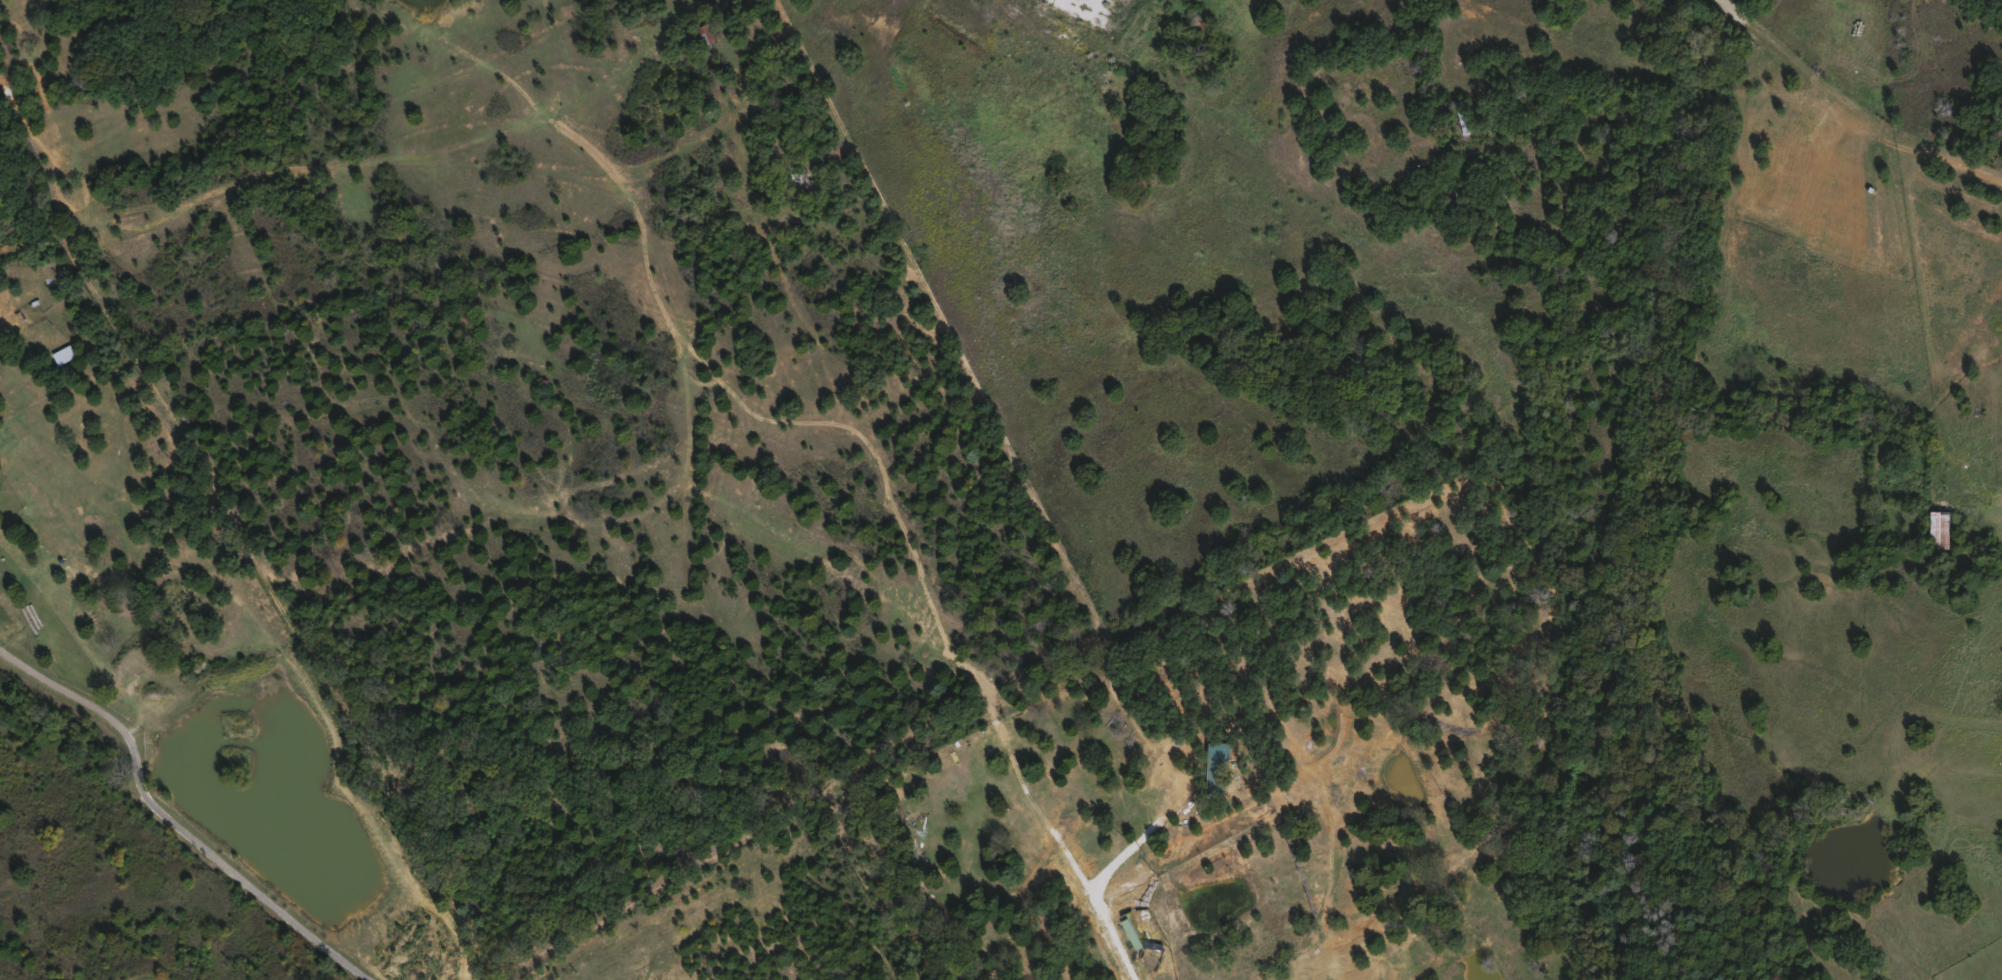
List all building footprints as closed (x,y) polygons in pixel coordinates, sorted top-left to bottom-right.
[(698,43),(690,27),(702,21),(710,38),(698,43)] [(1925,548),(1925,510),(1945,510),(1945,548),(1925,548)] [(1132,950),(1119,919),(1127,916),(1139,947),(1132,950)] [(573,976),(568,979),(553,979),(566,968),(573,976)]
